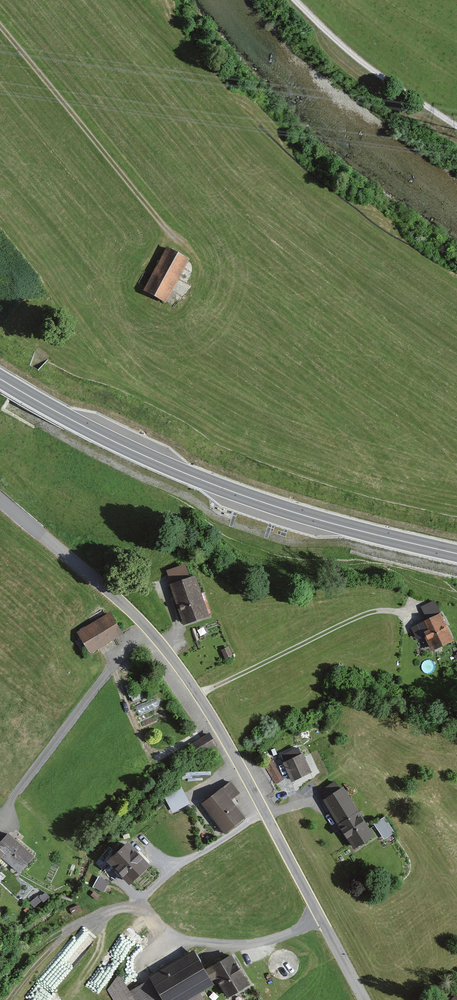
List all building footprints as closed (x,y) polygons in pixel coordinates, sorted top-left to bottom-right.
[(163,249),(139,293),(162,306),(186,262),(163,249)] [(186,569),(163,576),(178,621),(201,614),(186,569)] [(422,622),(412,627),(424,651),(451,638),(431,598),(414,607),(422,622)] [(105,614),(74,633),(86,654),(117,635),(105,614)] [(297,747),(279,755),(289,780),(308,772),(297,747)] [(328,789),(340,780),(336,775),(325,784),(328,789)] [(227,781),(195,805),(218,836),(240,820),(227,802),(237,794),(227,781)] [(190,804),(180,784),(162,793),(172,813),(190,804)] [(338,786),(319,798),(350,849),(369,838),(338,786)] [(382,819),(372,825),(382,841),(392,835),(382,819)] [(0,839),(0,864),(15,876),(34,851),(7,831),(0,839)] [(130,841),(109,861),(132,885),(152,865),(130,841)] [(110,881),(99,876),(94,888),(105,892),(110,881)] [(115,973),(108,989),(114,999),(196,999),(193,995),(208,984),(187,949),(127,992),(115,973)] [(226,954),(204,968),(223,997),(245,984),(226,954)]
